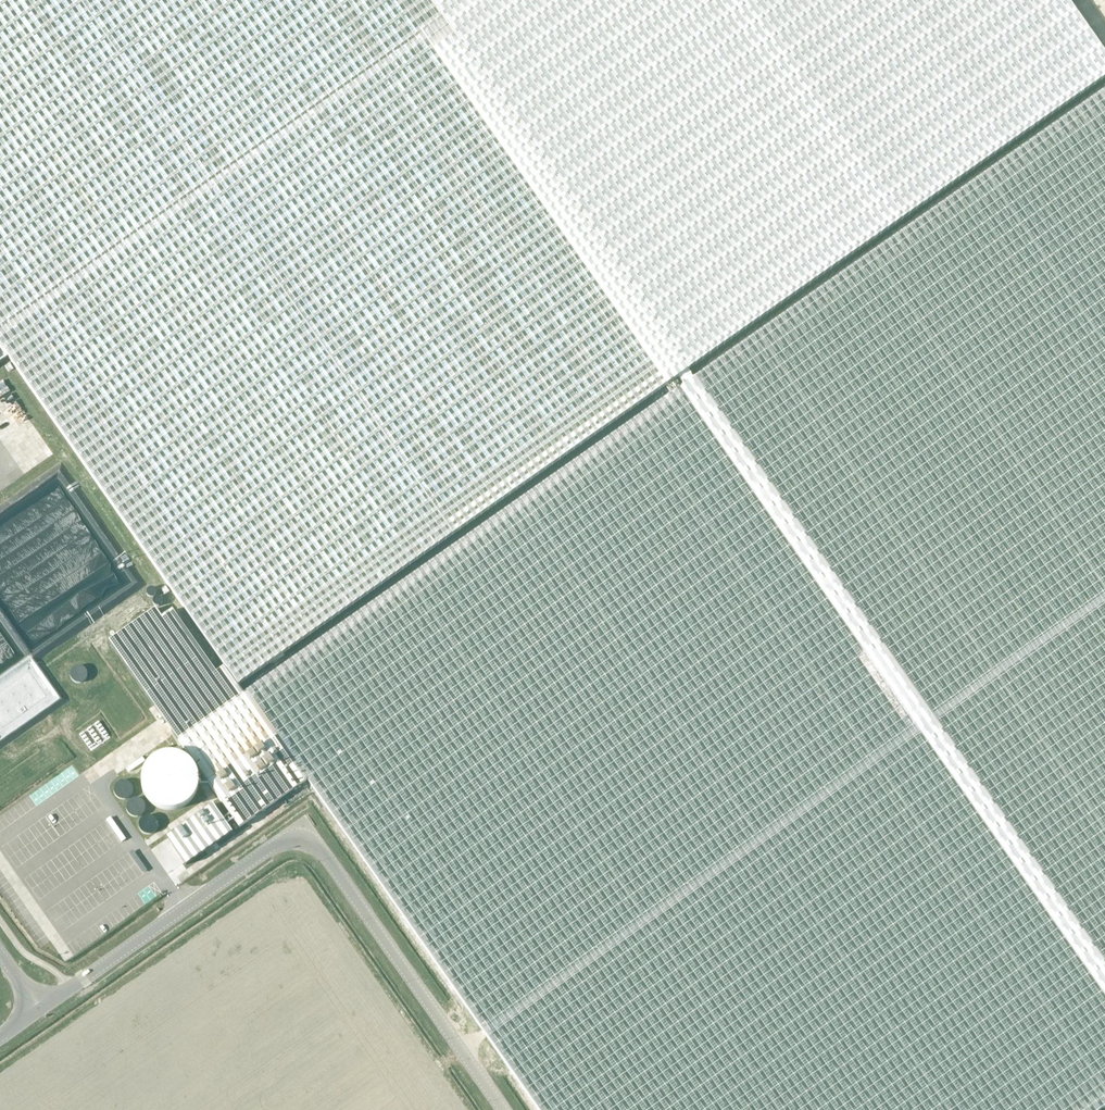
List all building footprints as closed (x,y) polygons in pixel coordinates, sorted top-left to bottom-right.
[(8,357),(225,667),(216,673),(172,610),(160,616),(154,607),(108,639),(240,829),(308,781),(538,1109),(1100,1109),(1104,1106),(1104,88),(242,692),(238,686),(1104,78),(1104,54),(1067,0),(0,0),(0,345),(8,357)] [(18,441),(3,447),(6,455),(21,449),(18,441)] [(28,453),(19,455),(21,467),(30,465),(28,453)] [(71,634),(68,654),(89,657),(93,638),(71,634)] [(0,672),(0,735),(54,701),(26,656),(0,672)] [(192,781),(198,777),(176,748),(173,751),(154,750),(149,753),(146,753),(132,763),(131,788),(144,805),(172,806),(185,796),(185,791),(192,786),(192,781)] [(213,805),(167,838),(186,865),(232,833),(213,805)]
